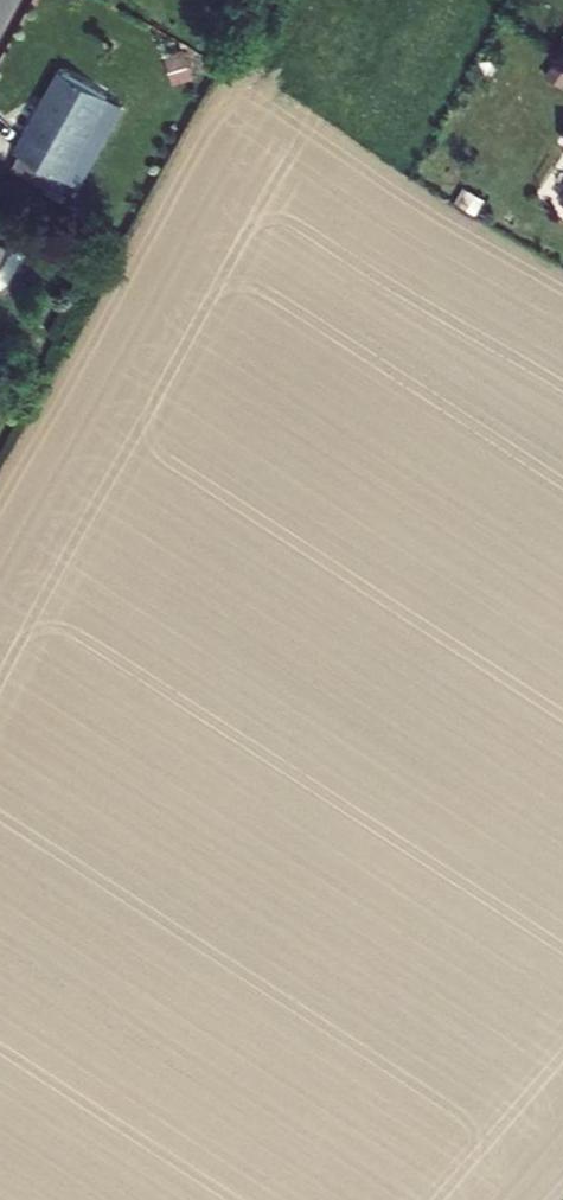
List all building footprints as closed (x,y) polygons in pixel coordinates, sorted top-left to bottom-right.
[(550,72),(562,81),(562,57),(561,56),(550,72)] [(0,163),(0,181),(33,202),(90,98),(49,74),(28,111),(23,109),(0,152),(0,154),(4,157),(0,163)]
